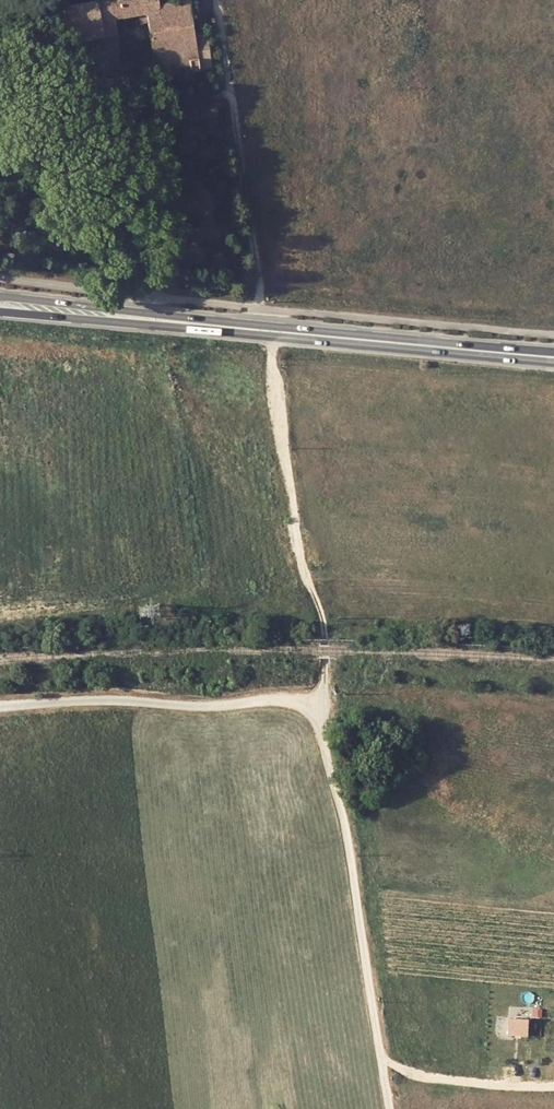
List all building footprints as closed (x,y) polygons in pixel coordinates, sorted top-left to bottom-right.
[(97,3),(103,39),(111,88),(127,85),(127,83),(126,76),(118,23),(141,20),(142,26),(150,24),(158,67),(152,69),(153,78),(157,78),(213,67),(208,35),(196,36),(190,1),(172,3),(171,0),(115,0),(97,3)] [(97,3),(63,8),(69,44),(103,39),(97,3)] [(141,73),(126,76),(127,83),(142,80),(141,73)] [(354,724),(344,723),(343,734),(354,736),(354,724)] [(528,1037),(529,1018),(508,1016),(507,1036),(528,1037)]
